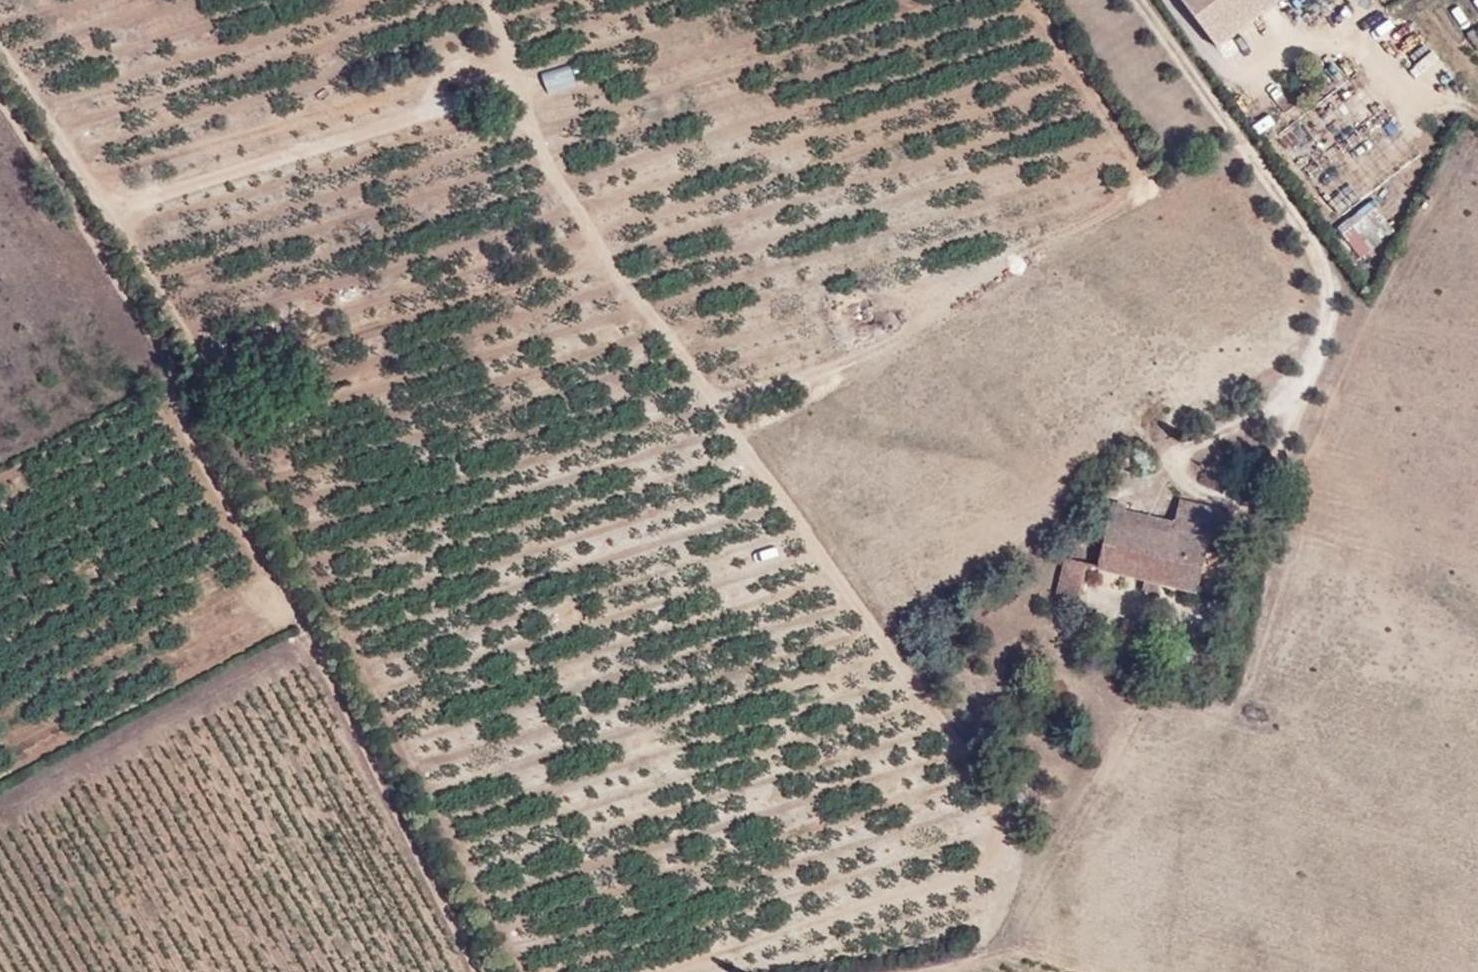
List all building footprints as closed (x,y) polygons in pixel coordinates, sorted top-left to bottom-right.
[(1214,47),(1276,0),(1178,0),(1214,47)] [(1357,260),(1398,239),(1381,206),(1340,226),(1357,260)] [(1178,499),(1174,516),(1172,523),(1125,511),(1126,505),(1111,501),(1095,569),(1194,592),(1206,543),(1222,546),(1230,511),(1178,499)] [(1172,523),(1174,516),(1126,505),(1125,511),(1172,523)] [(1076,598),(1085,564),(1063,559),(1054,593),(1076,598)]
